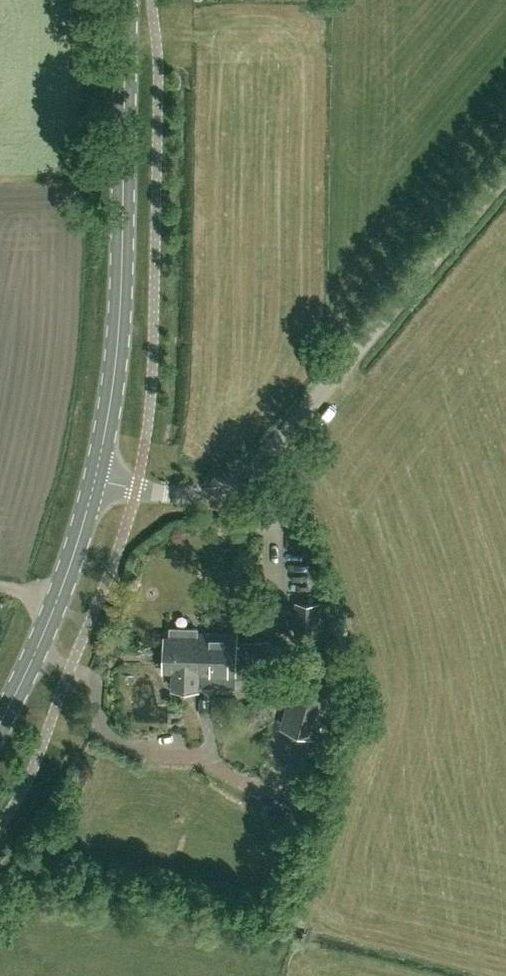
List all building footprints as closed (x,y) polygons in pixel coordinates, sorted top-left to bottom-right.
[(318,618),(318,603),(298,602),(297,635),(315,635),(316,618),(318,618)] [(335,609),(329,611),(335,632),(341,630),(335,609)] [(246,644),(236,644),(236,633),(197,632),(197,628),(170,627),(170,636),(166,636),(165,671),(173,671),(172,687),(199,687),(199,686),(235,687),(235,677),(245,677),(246,655),(272,656),(272,642),(246,641),(246,644)] [(298,674),(284,725),(315,734),(329,683),(298,674)] [(270,710),(265,699),(245,709),(252,725),(269,716),(267,712),(270,710)]
